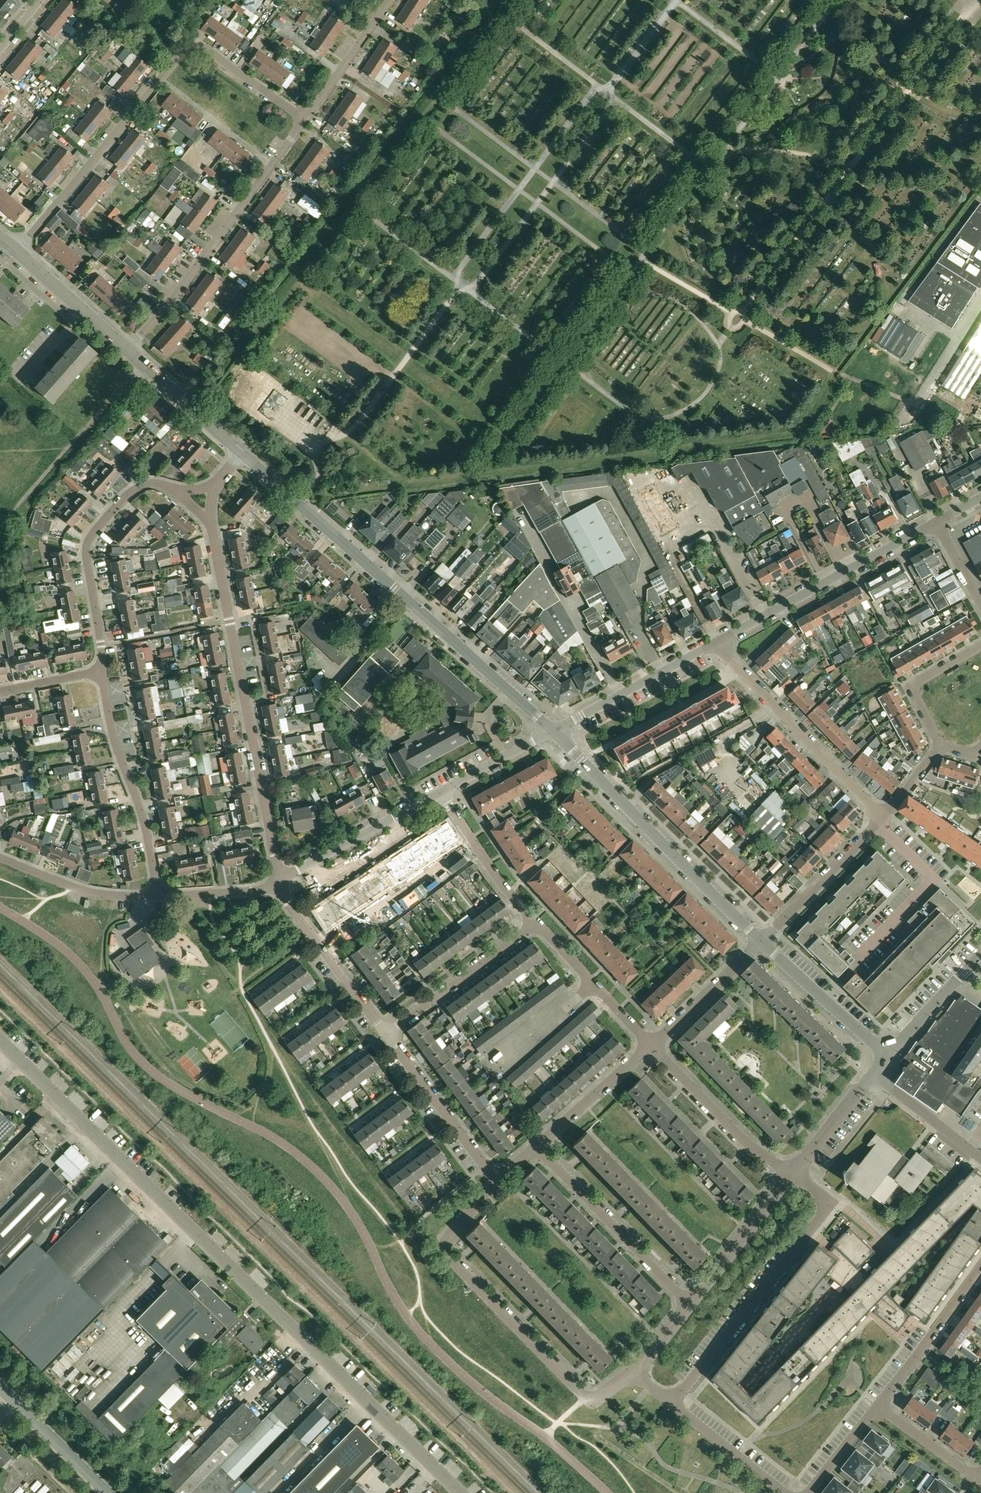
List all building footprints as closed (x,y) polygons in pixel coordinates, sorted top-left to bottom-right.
[(10,10),(16,3),(13,0),(0,0),(0,2),(10,10)] [(54,12),(66,22),(78,7),(70,0),(64,0),(54,12)] [(265,0),(246,0),(242,5),(254,14),(265,0)] [(337,9),(342,13),(349,2),(346,0),(343,0),(337,9)] [(420,13),(428,0),(410,0),(407,5),(420,13)] [(10,10),(0,2),(0,16),(4,19),(10,10)] [(113,8),(125,18),(134,8),(128,3),(123,9),(116,3),(113,8)] [(232,8),(238,13),(241,8),(238,6),(239,5),(236,3),(232,8)] [(409,29),(420,13),(407,5),(396,21),(409,29)] [(465,23),(470,17),(460,10),(456,17),(465,23)] [(54,37),(66,22),(54,12),(42,27),(54,37)] [(300,17),(305,21),(309,16),(304,12),(300,17)] [(324,27),(321,31),(334,40),(345,24),(337,19),(333,15),(324,27)] [(301,26),(305,21),(300,17),(296,22),(301,26)] [(217,41),(226,29),(210,18),(202,30),(217,41)] [(436,24),(442,27),(445,23),(440,19),(436,24)] [(103,22),(95,20),(93,27),(101,30),(103,22)] [(438,33),(442,27),(436,24),(433,29),(438,33)] [(79,26),(75,31),(80,35),(84,30),(79,26)] [(334,40),(321,31),(315,27),(310,35),(316,39),(310,48),(322,56),(334,40)] [(242,40),(226,29),(217,41),(233,53),(242,40)] [(445,30),(440,35),(453,45),(457,39),(445,30)] [(76,39),(80,35),(75,31),(72,35),(76,39)] [(373,56),(386,64),(397,48),(384,39),(373,56)] [(31,40),(19,55),(31,64),(43,50),(31,40)] [(444,52),(432,43),(427,51),(439,60),(444,52)] [(274,63),(269,60),(258,52),(254,58),(249,64),(265,75),(274,63)] [(128,67),(124,72),(136,81),(148,66),(140,59),(142,58),(138,55),(137,56),(132,53),(123,63),(128,67)] [(19,80),(31,64),(19,55),(7,70),(19,80)] [(391,67),(386,64),(373,56),(363,72),(376,80),(381,84),(388,72),(391,74),(396,77),(399,79),(402,75),(395,70),(391,67)] [(416,56),(411,62),(418,67),(423,61),(418,57),(416,56)] [(290,75),(274,63),(265,75),(281,87),(290,75)] [(95,72),(87,65),(81,72),(89,79),(95,72)] [(42,73),(47,76),(51,71),(46,68),(42,73)] [(136,81),(124,72),(120,76),(117,73),(108,84),(112,87),(111,88),(107,85),(102,91),(115,101),(121,94),(124,96),(136,81)] [(47,76),(42,73),(38,77),(43,81),(47,76)] [(419,81),(417,83),(421,86),(425,81),(421,78),(419,81)] [(8,92),(0,86),(0,102),(8,92)] [(31,95),(25,90),(21,94),(27,99),(31,95)] [(351,91),(340,107),(352,116),(363,100),(351,91)] [(162,106),(177,118),(187,106),(171,94),(162,106)] [(67,100),(71,103),(75,99),(71,95),(67,100)] [(71,103),(67,100),(63,104),(68,108),(71,103)] [(82,113),(87,117),(98,127),(111,112),(99,102),(93,109),(89,106),(82,113)] [(202,118),(187,106),(177,118),(193,130),(202,118)] [(341,132),(352,116),(340,107),(328,123),(332,125),(341,132)] [(10,112),(6,116),(11,120),(15,115),(10,112)] [(3,121),(7,125),(11,120),(6,116),(3,121)] [(74,132),(86,142),(98,127),(87,117),(74,132)] [(367,118),(364,124),(368,127),(372,122),(367,118)] [(156,133),(161,137),(165,132),(160,128),(156,133)] [(135,130),(122,145),(134,154),(137,157),(146,147),(142,144),(146,139),(135,130)] [(195,130),(189,137),(194,141),(195,142),(201,134),(195,130)] [(208,142),(224,154),(233,143),(218,130),(208,142)] [(26,131),(20,137),(30,145),(34,140),(35,138),(26,131)] [(169,136),(165,132),(161,137),(166,140),(169,136)] [(34,140),(30,145),(34,149),(38,144),(34,140)] [(306,157),(319,167),(330,151),(318,142),(306,157)] [(248,155),(233,143),(224,154),(239,166),(248,155)] [(30,145),(26,149),(30,153),(34,149),(30,145)] [(137,157),(134,154),(122,145),(110,160),(121,169),(124,166),(128,162),(139,171),(145,163),(137,157)] [(62,147),(50,162),(61,172),(73,157),(62,147)] [(347,154),(341,162),(351,170),(357,161),(347,154)] [(319,167),(306,157),(295,173),(307,182),(319,167)] [(201,176),(180,159),(174,166),(161,184),(169,190),(182,173),(196,183),(201,176)] [(254,164),(248,160),(242,169),(247,173),(254,164)] [(49,187),(61,172),(50,162),(37,177),(49,187)] [(204,177),(207,172),(212,176),(216,171),(207,164),(200,174),(204,177)] [(149,167),(145,172),(149,175),(153,170),(149,167)] [(15,178),(16,178),(20,174),(16,170),(12,174),(15,178)] [(21,182),(27,188),(32,182),(26,176),(25,177),(21,173),(20,174),(16,178),(21,182)] [(97,175),(85,190),(96,200),(103,192),(109,185),(103,180),(97,175)] [(264,199),(277,208),(288,193),(276,184),(264,199)] [(0,208),(10,197),(0,188),(0,208)] [(191,207),(205,217),(217,202),(199,189),(191,200),(195,202),(191,207)] [(84,215),(96,200),(85,190),(72,205),(84,215)] [(325,209),(304,193),(301,198),(311,205),(306,210),(318,219),(325,209)] [(333,197),(328,194),(324,199),(329,202),(333,197)] [(25,210),(17,203),(10,197),(0,208),(15,221),(25,210)] [(194,233),(205,217),(191,207),(180,199),(175,205),(188,215),(181,224),(177,230),(189,239),(194,233)] [(265,224),(277,208),(264,199),(253,215),(265,224)] [(910,302),(920,308),(923,303),(942,316),(939,321),(952,329),(978,288),(980,289),(980,203),(909,301),(910,302)] [(115,207),(112,211),(116,215),(120,211),(115,207)] [(112,211),(108,216),(113,220),(116,215),(112,211)] [(142,223),(147,217),(143,213),(138,220),(142,223)] [(300,225),(310,232),(318,222),(308,214),(300,225)] [(64,221),(57,215),(48,226),(54,232),(64,221)] [(81,233),(84,229),(79,224),(70,216),(64,222),(74,230),(76,228),(81,233)] [(296,216),(293,220),(298,224),(301,220),(296,216)] [(294,230),(298,224),(293,220),(289,226),(294,230)] [(231,244),(244,253),(247,255),(252,247),(249,245),(255,237),(243,228),(231,244)] [(125,238),(138,247),(141,244),(137,240),(128,233),(125,238)] [(43,246),(58,259),(68,247),(53,234),(50,238),(43,246)] [(137,240),(141,244),(145,238),(141,235),(137,240)] [(158,255),(170,264),(182,249),(170,240),(163,248),(152,239),(147,246),(158,255)] [(96,242),(88,251),(97,259),(105,250),(96,242)] [(232,269),(244,253),(231,244),(220,259),(232,269)] [(68,247),(58,259),(72,272),(79,264),(81,266),(84,263),(74,254),(68,247)] [(158,280),(170,264),(158,255),(146,271),(158,280)] [(123,261),(135,272),(140,267),(127,256),(123,261)] [(264,261),(261,265),(266,269),(269,264),(264,261)] [(123,269),(131,277),(135,273),(126,265),(123,269)] [(262,274),(266,269),(261,265),(257,270),(262,274)] [(209,273),(197,289),(210,298),(222,282),(209,273)] [(89,287),(104,300),(114,288),(99,275),(89,287)] [(29,308),(29,309),(16,298),(15,299),(12,297),(13,295),(4,287),(0,292),(0,315),(9,323),(13,327),(13,328),(30,309),(29,308)] [(129,301),(124,297),(114,288),(104,300),(119,313),(129,301)] [(198,313),(210,298),(197,289),(186,304),(198,313)] [(135,306),(141,311),(150,300),(143,295),(135,306)] [(222,328),(226,323),(231,327),(238,318),(232,314),(227,310),(224,315),(217,324),(222,328)] [(168,330),(180,340),(193,326),(181,316),(168,330)] [(877,343),(906,362),(923,335),(894,316),(877,343)] [(968,344),(980,352),(980,324),(968,344)] [(171,351),(180,340),(168,330),(155,345),(167,355),(171,351)] [(74,379),(78,374),(96,354),(97,354),(79,337),(78,337),(79,338),(68,350),(69,351),(66,354),(65,353),(56,363),(74,379)] [(943,385),(964,399),(980,372),(980,352),(968,344),(943,385)] [(209,364),(202,358),(197,355),(193,360),(198,363),(193,370),(201,376),(209,364)] [(53,403),(74,379),(56,363),(35,388),(54,404),(53,403)] [(138,408),(149,418),(159,408),(147,398),(138,408)] [(170,418),(159,408),(149,418),(160,428),(161,428),(170,418)] [(111,425),(103,434),(110,441),(117,433),(122,428),(114,421),(111,425)] [(158,431),(155,434),(161,439),(166,432),(161,428),(160,428),(158,431)] [(916,471),(926,465),(937,459),(922,432),(901,444),(916,471)] [(166,435),(161,441),(170,449),(174,443),(166,435)] [(871,437),(876,446),(887,444),(883,436),(871,437)] [(865,448),(876,446),(871,437),(860,439),(865,448)] [(117,453),(102,438),(94,446),(110,461),(117,453)] [(833,442),(835,446),(843,462),(866,449),(865,448),(860,439),(833,442)] [(822,453),(835,446),(833,442),(831,440),(818,441),(816,442),(822,453)] [(190,447),(185,453),(195,462),(206,450),(196,441),(190,447)] [(815,443),(811,446),(824,470),(828,468),(815,443)] [(137,453),(130,446),(123,454),(131,460),(133,457),(137,453)] [(786,450),(777,455),(775,457),(772,452),(735,456),(736,458),(765,511),(768,517),(770,515),(772,506),(770,504),(794,491),(797,496),(809,489),(803,480),(792,487),(786,476),(780,466),(792,459),(797,460),(820,502),(829,497),(803,449),(802,448),(786,450)] [(977,478),(980,476),(980,460),(975,450),(970,452),(976,464),(971,467),(977,478)] [(185,473),(195,462),(185,453),(175,464),(179,468),(185,473)] [(955,490),(966,484),(960,473),(957,467),(954,461),(951,456),(946,459),(949,464),(944,467),(950,478),(949,478),(955,490)] [(753,517),(765,511),(736,458),(688,464),(683,467),(682,465),(673,469),(679,480),(693,473),(701,488),(708,490),(717,508),(725,511),(736,533),(750,545),(764,530),(757,524),(753,517)] [(957,467),(963,464),(959,458),(954,461),(957,467)] [(77,474),(85,464),(81,459),(66,473),(69,476),(74,472),(77,474)] [(110,465),(99,476),(109,486),(119,474),(110,465)] [(960,473),(966,484),(977,478),(971,467),(960,473)] [(856,487),(866,481),(859,469),(850,474),(856,487)] [(614,485),(618,492),(627,487),(619,472),(613,473),(614,485)] [(938,499),(949,494),(945,487),(948,485),(944,477),(937,481),(933,473),(926,476),(938,499)] [(78,494),(82,489),(74,482),(66,475),(62,480),(78,494)] [(99,496),(109,486),(99,476),(90,487),(89,487),(99,496)] [(905,517),(913,513),(898,486),(896,482),(893,477),(889,479),(900,499),(896,501),(905,517)] [(562,491),(563,491),(561,479),(541,482),(554,505),(564,499),(562,491)] [(896,482),(898,486),(913,513),(921,509),(909,487),(906,489),(900,479),(896,482)] [(509,506),(521,500),(543,487),(539,480),(498,486),(509,506)] [(890,525),(876,499),(869,486),(866,481),(856,487),(861,495),(864,493),(869,501),(871,499),(874,504),(879,514),(875,517),(882,530),(890,525)] [(654,483),(637,493),(661,537),(678,527),(654,483)] [(891,507),(890,508),(886,500),(884,499),(882,500),(873,483),(869,486),(876,499),(890,525),(898,521),(891,507)] [(488,488),(489,498),(498,497),(497,487),(488,488)] [(527,510),(549,498),(543,487),(521,500),(527,510)] [(618,492),(621,497),(630,492),(627,487),(618,492)] [(249,509),(259,498),(249,489),(239,500),(249,509)] [(445,497),(444,497),(438,492),(428,494),(422,501),(426,505),(427,504),(433,510),(443,498),(444,498),(445,497)] [(449,492),(444,497),(445,497),(444,498),(428,516),(438,525),(454,507),(453,506),(459,500),(449,492)] [(630,492),(621,497),(624,502),(632,497),(630,492)] [(82,495),(72,506),(82,515),(92,504),(82,495)] [(624,502),(627,507),(635,503),(632,497),(624,502)] [(556,509),(549,498),(527,510),(533,521),(556,509)] [(567,504),(564,499),(554,505),(557,510),(567,504)] [(594,503),(608,529),(621,522),(610,502),(603,499),(594,503)] [(870,537),(879,532),(872,519),(874,518),(863,499),(856,503),(865,519),(861,521),(870,537)] [(229,512),(235,517),(239,521),(249,509),(239,500),(229,512)] [(493,511),(494,512),(496,513),(495,514),(496,514),(498,515),(499,515),(501,515),(502,514),(504,513),(505,512),(505,510),(506,509),(505,507),(505,505),(504,504),(503,503),(501,502),(500,502),(498,502),(496,502),(495,503),(494,504),(493,506),(492,507),(492,509),(493,511)] [(614,566),(617,564),(625,561),(620,552),(615,543),(608,529),(594,503),(594,504),(594,503),(584,509),(614,566)] [(627,507),(629,513),(638,508),(635,503),(627,507)] [(329,504),(326,508),(334,515),(337,511),(329,504)] [(570,509),(567,504),(557,510),(560,515),(570,509)] [(82,515),(72,506),(62,518),(72,526),(82,515)] [(367,536),(384,517),(388,512),(391,509),(387,506),(374,520),(366,512),(356,522),(361,527),(360,529),(365,534),(366,534),(367,535),(367,536)] [(456,527),(456,526),(466,516),(456,507),(447,518),(456,527)] [(825,511),(830,521),(842,542),(850,538),(841,522),(840,523),(831,507),(825,511)] [(632,518),(633,517),(641,513),(638,508),(629,513),(632,518)] [(857,543),(866,539),(857,522),(859,520),(851,508),(845,511),(852,524),(848,526),(857,543)] [(165,536),(176,529),(185,519),(173,509),(164,519),(162,517),(154,526),(165,536)] [(539,532),(540,531),(561,520),(562,520),(556,509),(533,521),(539,532)] [(570,509),(560,515),(563,520),(562,521),(579,551),(594,577),(595,576),(614,566),(584,509),(573,515),(570,509)] [(32,522),(51,527),(52,521),(41,518),(42,512),(35,510),(32,522)] [(842,542),(830,521),(825,511),(819,514),(827,530),(825,531),(834,547),(842,542)] [(388,512),(384,517),(367,536),(368,535),(369,537),(375,542),(386,530),(382,526),(392,516),(388,512)] [(644,518),(641,513),(633,517),(635,523),(644,518)] [(405,519),(400,514),(391,525),(396,530),(405,519)] [(135,515),(125,526),(135,535),(145,524),(135,515)] [(501,523),(505,527),(511,520),(506,516),(501,523)] [(635,523),(638,528),(646,523),(644,518),(635,523)] [(196,529),(185,519),(176,529),(187,539),(196,529)] [(279,525),(273,520),(270,524),(275,529),(279,525)] [(540,531),(557,563),(564,560),(578,551),(579,551),(562,521),(562,520),(561,520),(540,531)] [(628,536),(621,522),(608,529),(615,543),(628,536)] [(649,528),(646,523),(638,528),(641,533),(649,528)] [(391,557),(408,537),(417,527),(413,524),(399,541),(396,539),(395,537),(383,550),(389,555),(390,555),(391,556),(391,557)] [(135,535),(125,526),(115,538),(125,547),(135,535)] [(282,535),(294,546),(302,536),(290,526),(282,535)] [(417,526),(417,527),(408,537),(391,557),(392,556),(393,558),(392,558),(398,563),(410,550),(416,543),(413,541),(422,531),(417,526)] [(150,531),(159,540),(164,536),(155,527),(150,531)] [(426,539),(435,547),(446,535),(437,527),(426,539)] [(641,533),(644,538),(652,533),(649,528),(641,533)] [(28,529),(26,536),(40,540),(42,532),(28,529)] [(826,551),(814,529),(809,532),(813,539),(807,542),(812,550),(812,549),(816,557),(826,551)] [(714,546),(706,531),(681,545),(689,559),(714,546)] [(644,538),(646,543),(655,539),(652,533),(644,538)] [(963,543),(975,565),(980,575),(980,533),(963,543)] [(779,536),(786,549),(796,567),(807,561),(801,550),(794,553),(783,534),(779,536)] [(478,535),(475,538),(475,543),(478,546),(484,540),(478,535)] [(150,546),(150,548),(154,555),(169,550),(164,536),(159,540),(150,546)] [(229,538),(233,553),(246,551),(243,536),(229,538)] [(302,536),(294,546),(305,556),(307,554),(313,546),(302,536)] [(628,536),(615,543),(620,552),(634,546),(628,536)] [(658,544),(655,539),(646,543),(649,548),(658,544)] [(527,540),(514,555),(519,560),(531,547),(527,540)] [(773,551),(774,553),(779,561),(785,573),(796,567),(786,549),(781,552),(777,543),(771,547),(773,551)] [(111,556),(127,555),(127,548),(123,548),(119,544),(111,544),(111,556)] [(649,548),(652,553),(660,549),(660,547),(658,544),(649,548)] [(186,547),(189,562),(203,560),(200,545),(186,547)] [(642,560),(634,546),(620,552),(625,561),(630,572),(640,567),(642,560)] [(32,547),(22,549),(24,558),(33,556),(32,547)] [(922,553),(934,575),(938,573),(934,566),(941,562),(932,547),(922,553)] [(663,554),(660,549),(652,553),(655,559),(663,554)] [(747,553),(758,573),(764,584),(775,579),(768,567),(762,570),(754,554),(757,552),(755,549),(747,553)] [(154,555),(157,559),(157,560),(171,556),(169,550),(154,555)] [(53,554),(56,569),(69,566),(66,551),(53,554)] [(249,566),(246,551),(233,553),(236,568),(249,566)] [(557,563),(561,569),(554,573),(567,596),(581,589),(580,587),(595,579),(594,577),(579,551),(578,551),(564,560),(557,563)] [(779,561),(774,553),(773,551),(769,553),(774,564),(768,567),(775,579),(785,573),(779,561)] [(433,592),(434,590),(438,587),(439,588),(444,582),(446,584),(450,579),(468,559),(462,554),(462,553),(450,566),(449,568),(441,577),(435,572),(430,577),(424,584),(425,585),(425,586),(427,589),(428,588),(433,592)] [(523,560),(531,566),(536,560),(529,553),(523,560)] [(911,559),(917,569),(922,578),(926,584),(929,582),(928,579),(935,576),(934,575),(922,553),(911,559)] [(334,564),(322,554),(313,564),(325,575),(334,564)] [(655,559),(658,564),(666,559),(663,554),(655,559)] [(28,557),(22,558),(24,571),(31,570),(28,557)] [(447,585),(441,592),(437,596),(442,600),(441,601),(445,604),(445,603),(447,605),(457,593),(453,589),(462,579),(475,565),(468,559),(450,579),(451,580),(448,584),(447,583),(446,584),(447,585)] [(660,569),(669,564),(666,559),(658,564),(660,569)] [(111,562),(114,577),(127,575),(124,560),(111,562)] [(203,560),(189,562),(192,577),(206,575),(203,560)] [(636,581),(640,567),(630,572),(625,561),(617,564),(629,585),(636,581)] [(692,566),(689,561),(680,565),(683,571),(691,567),(692,566)] [(492,647),(498,640),(506,632),(534,601),(543,610),(538,617),(545,627),(552,637),(559,647),(566,641),(577,631),(560,600),(551,585),(545,573),(540,563),(490,618),(476,633),(492,647)] [(902,563),(893,568),(902,585),(911,580),(902,563)] [(303,567),(300,564),(295,570),(298,573),(303,567)] [(334,564),(325,575),(335,584),(336,585),(345,575),(334,564)] [(603,591),(609,602),(626,632),(633,628),(625,612),(639,604),(629,585),(617,564),(614,566),(595,576),(603,591)] [(652,580),(661,575),(672,570),(669,564),(660,569),(649,575),(652,580)] [(72,581),(69,566),(56,569),(59,583),(72,581)] [(699,582),(705,578),(698,566),(693,569),(699,582)] [(884,573),(893,590),(902,585),(893,568),(884,573)] [(672,570),(661,575),(668,587),(678,581),(672,570)] [(893,590),(884,573),(875,578),(884,595),(893,590)] [(946,596),(950,604),(951,605),(967,596),(954,573),(938,582),(946,596)] [(722,576),(727,585),(740,607),(748,603),(740,588),(735,590),(726,574),(722,576)] [(130,590),(127,575),(114,577),(117,592),(130,590)] [(668,587),(661,575),(652,580),(651,581),(654,586),(657,592),(668,587)] [(238,578),(241,593),(254,590),(251,576),(238,578)] [(731,612),(740,607),(727,585),(722,576),(718,578),(728,595),(723,597),(731,612)] [(277,579),(279,590),(288,581),(284,578),(277,579)] [(875,600),(884,595),(875,578),(866,583),(875,600)] [(916,581),(923,592),(928,589),(926,584),(922,578),(916,581)] [(176,585),(183,584),(182,579),(165,582),(166,587),(176,585)] [(503,579),(494,589),(486,598),(491,602),(499,593),(498,592),(507,582),(503,579)] [(598,586),(595,579),(580,587),(581,589),(584,594),(598,586)] [(154,590),(152,582),(136,585),(137,586),(138,593),(147,591),(154,590)] [(345,592),(357,603),(366,593),(354,582),(349,588),(345,592)] [(340,588),(336,585),(335,584),(331,588),(327,593),(326,592),(322,597),(328,602),(332,597),(340,588)] [(163,588),(164,594),(169,593),(177,592),(176,585),(166,587),(163,588)] [(185,589),(186,595),(191,594),(192,603),(197,602),(210,599),(207,585),(194,587),(185,589)] [(482,594),(486,598),(494,589),(490,585),(482,594)] [(584,594),(587,600),(602,592),(598,586),(584,594)] [(656,592),(657,592),(654,586),(648,590),(652,600),(658,598),(656,592)] [(860,586),(849,592),(861,613),(865,611),(860,602),(867,598),(860,586)] [(254,590),(241,593),(244,608),(257,606),(254,590)] [(60,594),(63,608),(76,606),(74,591),(60,594)] [(587,600),(591,607),(596,605),(602,602),(604,605),(609,602),(603,591),(602,592),(587,600)] [(699,600),(703,608),(710,621),(722,615),(715,601),(711,594),(709,591),(703,594),(704,597),(699,600)] [(855,612),(857,615),(860,621),(864,619),(861,613),(849,592),(839,597),(846,610),(849,615),(855,612)] [(377,603),(366,593),(357,603),(368,613),(372,609),(377,603)] [(471,605),(476,609),(484,600),(476,593),(470,600),(463,594),(450,608),(460,617),(471,605)] [(166,608),(176,606),(174,596),(164,598),(166,608)] [(839,597),(829,603),(835,615),(846,610),(839,597)] [(945,597),(934,603),(938,611),(949,605),(945,597)] [(210,599),(197,602),(200,617),(213,615),(210,599)] [(122,617),(135,615),(132,600),(119,602),(122,617)] [(475,630),(476,628),(485,619),(481,615),(490,605),(486,601),(467,623),(468,623),(469,624),(470,625),(470,627),(472,629),(474,629),(475,630)] [(676,603),(680,610),(692,633),(701,628),(693,613),(687,616),(680,601),(676,603)] [(683,638),(692,633),(680,610),(676,603),(672,605),(680,620),(675,623),(683,638)] [(825,621),(835,615),(829,603),(819,609),(825,621)] [(599,612),(596,605),(591,607),(584,611),(587,618),(599,612)] [(80,621),(76,606),(63,608),(58,610),(60,621),(44,625),(46,635),(64,631),(64,629),(66,631),(79,628),(78,622),(80,621)] [(825,637),(818,624),(825,621),(819,609),(808,614),(815,626),(817,630),(820,635),(822,640),(825,639),(825,637)] [(160,610),(154,611),(156,623),(152,624),(154,632),(170,628),(167,614),(167,613),(166,613),(165,610),(160,610)] [(143,613),(135,615),(122,617),(125,632),(138,630),(138,629),(146,628),(146,625),(148,625),(145,612),(143,613)] [(601,616),(599,612),(587,618),(589,622),(601,616)] [(923,621),(918,612),(908,618),(912,627),(923,621)] [(667,642),(672,639),(668,632),(670,631),(665,623),(664,623),(659,614),(655,616),(660,625),(652,630),(661,645),(663,644),(664,645),(667,644),(667,642)] [(808,614),(798,620),(799,622),(804,632),(811,629),(815,626),(808,614)] [(956,622),(965,638),(976,632),(972,625),(976,623),(973,618),(969,620),(967,615),(956,622)] [(590,631),(599,626),(605,623),(601,616),(595,619),(589,622),(586,624),(590,631)] [(311,617),(301,627),(315,641),(316,640),(326,649),(325,650),(340,664),(350,653),(342,647),(345,644),(320,620),(318,623),(311,617)] [(934,617),(927,621),(930,626),(931,625),(932,626),(937,623),(934,617)] [(843,630),(840,624),(837,619),(833,621),(840,632),(843,630)] [(261,623),(264,638),(277,636),(274,620),(261,623)] [(610,620),(605,623),(617,645),(616,646),(621,655),(631,650),(623,635),(618,638),(612,628),(614,627),(610,620)] [(538,635),(539,634),(544,628),(544,627),(537,621),(530,628),(538,635)] [(956,622),(945,628),(955,644),(965,638),(956,622)] [(610,661),(621,655),(616,646),(617,645),(605,623),(599,626),(603,633),(605,632),(610,642),(602,646),(610,661)] [(875,636),(878,642),(887,637),(880,624),(874,627),(878,634),(875,636)] [(5,641),(5,643),(7,654),(14,653),(12,642),(9,627),(3,628),(3,632),(5,641)] [(539,634),(548,642),(552,637),(545,627),(544,627),(544,628),(539,634)] [(791,628),(783,636),(792,646),(794,649),(799,653),(803,658),(806,655),(800,648),(805,643),(800,638),(791,628)] [(944,651),(955,644),(945,628),(934,634),(944,651)] [(68,638),(81,636),(80,629),(66,632),(68,638)] [(577,631),(566,641),(570,649),(583,642),(577,631)] [(204,635),(206,649),(220,647),(217,632),(204,635)] [(179,634),(171,636),(172,637),(173,645),(181,643),(180,636),(179,634)] [(934,634),(923,640),(933,657),(944,651),(934,634)] [(869,635),(862,639),(866,646),(873,643),(869,635)] [(277,636),(264,638),(267,653),(280,651),(277,636)] [(470,742),(477,738),(473,731),(472,732),(471,729),(471,727),(472,728),(474,706),(473,706),(473,704),(476,701),(476,702),(482,696),(475,690),(473,692),(430,655),(432,652),(414,636),(403,649),(419,662),(412,670),(446,700),(441,706),(433,705),(432,717),(439,718),(444,726),(428,734),(424,727),(409,735),(410,737),(398,744),(400,748),(390,753),(403,776),(418,768),(417,767),(468,739),(470,742)] [(501,654),(504,657),(519,639),(515,636),(511,640),(507,637),(496,650),(497,651),(497,652),(500,655),(501,654)] [(783,636),(774,644),(783,654),(792,646),(783,636)] [(548,642),(556,650),(557,650),(559,647),(552,637),(548,642)] [(523,643),(519,639),(504,657),(507,659),(506,660),(510,663),(510,662),(511,663),(515,659),(523,651),(519,648),(523,643)] [(923,640),(912,646),(922,663),(933,657),(923,640)] [(560,654),(570,649),(566,641),(559,647),(557,650),(560,654)] [(396,657),(382,643),(370,656),(369,656),(370,657),(342,688),(341,687),(341,688),(342,689),(337,696),(354,711),(359,705),(361,706),(361,705),(388,674),(389,674),(390,674),(389,673),(400,660),(396,657)] [(84,644),(69,647),(72,660),(87,657),(84,644)] [(784,663),(788,659),(783,654),(774,644),(766,652),(775,662),(778,665),(786,673),(788,671),(786,669),(782,665),(784,663)] [(131,665),(144,663),(153,661),(150,646),(128,650),(131,665)] [(912,646),(901,652),(911,669),(922,663),(912,646)] [(72,660),(69,647),(54,650),(56,663),(72,660)] [(171,647),(163,649),(164,657),(173,655),(171,647)] [(223,662),(220,647),(206,649),(210,665),(223,662)] [(44,652),(29,655),(32,668),(47,665),(44,652)] [(524,652),(517,660),(513,665),(514,666),(514,667),(517,670),(518,669),(521,672),(532,659),(524,652)] [(786,673),(778,665),(775,662),(766,652),(757,661),(766,671),(769,668),(781,681),(779,684),(784,689),(792,681),(787,676),(787,675),(786,673)] [(896,677),(911,669),(901,652),(891,658),(897,670),(893,672),(896,677)] [(841,653),(834,657),(837,663),(844,659),(841,653)] [(807,662),(812,668),(821,660),(815,654),(807,662)] [(16,671),(32,668),(29,655),(14,658),(16,671)] [(528,678),(530,677),(543,661),(536,655),(532,659),(521,672),(524,674),(523,675),(527,678),(527,677),(528,678)] [(563,660),(560,655),(553,663),(558,667),(559,665),(563,660)] [(559,665),(565,671),(569,670),(563,660),(559,665)] [(269,663),(272,679),(285,676),(282,661),(269,663)] [(824,666),(828,672),(836,668),(832,661),(824,666)] [(762,667),(758,662),(752,668),(756,673),(762,667)] [(147,677),(144,663),(131,665),(134,680),(147,677)] [(591,666),(590,663),(586,665),(586,667),(586,669),(582,671),(591,687),(594,685),(595,685),(599,683),(598,682),(600,682),(599,681),(604,678),(599,670),(595,673),(591,666)] [(196,674),(202,672),(206,671),(205,666),(194,668),(196,674)] [(539,688),(550,675),(550,674),(554,670),(550,667),(546,671),(543,668),(531,681),(533,682),(532,683),(535,686),(536,685),(539,688)] [(573,676),(581,690),(582,691),(583,691),(584,692),(588,689),(587,688),(590,687),(591,687),(582,671),(573,676)] [(212,674),(215,690),(228,687),(225,672),(212,674)] [(550,675),(539,688),(542,691),(545,694),(546,694),(547,695),(558,682),(550,675)] [(172,698),(184,695),(182,681),(181,676),(168,679),(172,698)] [(288,691),(285,676),(272,679),(275,694),(288,691)] [(182,681),(184,695),(199,693),(198,689),(195,689),(193,679),(182,681)] [(570,679),(565,682),(563,683),(566,688),(559,691),(565,701),(568,699),(569,700),(571,698),(572,697),(578,693),(573,685),(570,679)] [(560,705),(565,702),(565,701),(559,691),(566,688),(563,683),(565,682),(563,680),(561,681),(562,683),(561,684),(558,682),(547,695),(549,696),(548,697),(551,700),(552,699),(553,700),(553,701),(556,705),(557,704),(559,704),(560,705)] [(851,689),(845,682),(838,689),(845,696),(851,689)] [(890,691),(883,695),(879,698),(885,708),(901,699),(893,684),(887,687),(890,691)] [(790,695),(798,703),(809,692),(808,691),(806,689),(804,691),(799,685),(790,695)] [(726,686),(711,694),(720,711),(738,701),(733,692),(730,693),(726,686)] [(231,702),(228,687),(215,690),(218,705),(231,702)] [(136,690),(139,705),(152,702),(149,688),(136,690)] [(379,690),(375,695),(379,698),(383,694),(379,690)] [(809,692),(798,703),(806,712),(816,703),(811,698),(813,696),(811,694),(809,692)] [(305,712),(311,710),(310,702),(313,702),(311,693),(295,696),(297,705),(303,704),(305,712)] [(688,729),(720,711),(711,694),(696,702),(696,701),(689,705),(689,706),(678,712),(688,729)] [(56,697),(59,712),(73,709),(70,695),(56,697)] [(885,708),(891,719),(907,710),(901,699),(885,708)] [(33,702),(18,705),(21,718),(36,715),(33,702)] [(152,702),(139,705),(142,720),(155,717),(152,702)] [(263,706),(266,721),(279,718),(276,704),(263,706)] [(6,721),(21,718),(18,705),(3,708),(6,721)] [(829,712),(828,710),(826,709),(824,711),(819,705),(809,715),(817,723),(829,712)] [(829,712),(817,723),(826,732),(835,723),(831,718),(833,716),(838,712),(835,709),(832,706),(828,710),(829,712)] [(73,709),(59,712),(41,715),(43,725),(44,726),(45,731),(45,736),(51,734),(49,725),(61,723),(62,727),(76,724),(73,709)] [(907,710),(891,719),(897,730),(913,721),(907,710)] [(219,715),(222,730),(236,727),(233,712),(219,715)] [(318,712),(310,713),(311,715),(312,722),(320,721),(323,720),(318,712)] [(678,712),(665,720),(664,719),(663,720),(662,720),(663,722),(659,724),(659,722),(658,722),(658,723),(657,723),(657,724),(647,730),(655,747),(688,729),(678,712)] [(204,723),(202,713),(196,714),(187,715),(189,725),(204,723)] [(164,728),(182,725),(180,717),(176,718),(168,720),(164,720),(165,725),(164,725),(164,728)] [(279,718),(266,721),(269,736),(282,733),(279,718)] [(365,734),(379,746),(380,747),(383,744),(353,718),(350,721),(365,734)] [(897,730),(903,741),(919,732),(913,721),(897,730)] [(325,730),(324,722),(313,724),(314,732),(325,730)] [(846,729),(844,728),(842,726),(840,728),(835,723),(826,732),(834,740),(846,729)] [(144,730),(147,745),(160,742),(157,727),(144,730)] [(239,742),(236,727),(222,730),(225,745),(239,742)] [(766,736),(774,745),(783,736),(775,727),(766,736)] [(846,729),(834,740),(842,749),(852,740),(847,735),(849,733),(847,731),(846,729)] [(327,748),(337,746),(335,730),(324,731),(327,748)] [(640,755),(655,747),(647,730),(633,737),(632,737),(631,737),(632,739),(628,741),(627,739),(627,740),(625,741),(626,741),(614,748),(623,765),(640,755)] [(10,731),(8,731),(4,732),(6,742),(12,741),(10,731)] [(909,752),(913,750),(915,754),(921,750),(918,747),(925,743),(919,732),(903,741),(909,752)] [(60,733),(51,734),(45,736),(33,738),(34,746),(62,740),(60,733)] [(72,735),(75,750),(89,748),(86,733),(72,735)] [(285,738),(286,744),(303,741),(302,741),(306,740),(305,734),(285,738)] [(373,754),(379,746),(365,734),(358,741),(373,754)] [(739,746),(740,747),(748,740),(743,734),(740,736),(739,746)] [(195,755),(207,753),(203,735),(191,737),(195,755)] [(783,736),(774,745),(783,753),(792,745),(783,736)] [(852,740),(842,749),(850,758),(860,748),(862,746),(866,743),(863,739),(859,743),(857,745),(852,740)] [(20,747),(23,760),(27,759),(23,740),(13,743),(14,748),(20,747)] [(740,747),(744,751),(752,743),(748,740),(740,747)] [(163,757),(160,742),(147,745),(150,759),(163,757)] [(271,746),(274,761),(287,758),(284,743),(271,746)] [(752,743),(744,751),(747,755),(755,747),(752,743)] [(779,765),(783,770),(800,753),(792,745),(783,753),(787,758),(779,765)] [(346,747),(333,750),(336,763),(348,761),(346,747)] [(710,747),(695,755),(701,766),(716,758),(710,747)] [(92,763),(89,748),(75,750),(78,766),(92,763)] [(167,752),(169,760),(192,756),(190,748),(167,752)] [(774,752),(771,748),(766,753),(769,756),(774,752)] [(855,762),(865,770),(873,759),(878,753),(875,750),(872,754),(871,754),(869,756),(864,752),(855,762)] [(227,754),(230,769),(243,767),(240,752),(227,754)] [(208,753),(207,753),(195,755),(199,776),(208,774),(212,773),(208,753)] [(808,762),(800,753),(783,770),(787,774),(795,766),(799,770),(808,762)] [(192,756),(169,760),(170,768),(193,763),(192,756)] [(290,773),(287,758),(274,761),(277,776),(290,773)] [(381,792),(394,784),(388,772),(389,772),(382,759),(380,760),(379,758),(375,760),(379,769),(378,769),(380,772),(373,776),(381,792)] [(529,767),(506,780),(505,780),(504,779),(499,781),(500,783),(472,798),(481,814),(485,812),(495,827),(491,829),(519,872),(535,862),(506,819),(501,822),(492,809),(542,782),(556,774),(547,758),(534,765),(533,764),(532,764),(530,765),(529,766),(529,767)] [(938,777),(950,781),(955,762),(944,758),(941,766),(937,765),(935,771),(939,772),(938,777)] [(873,759),(865,770),(874,778),(883,767),(873,759)] [(796,784),(800,787),(817,770),(808,762),(799,770),(805,776),(796,784)] [(900,767),(908,773),(911,768),(904,762),(900,767)] [(961,785),(967,766),(955,762),(950,781),(961,785)] [(348,768),(354,779),(362,774),(356,763),(348,768)] [(679,763),(662,773),(672,783),(685,769),(679,763)] [(55,775),(60,774),(74,771),(73,765),(54,769),(55,775)] [(303,770),(305,777),(318,773),(317,766),(303,770)] [(967,766),(961,785),(973,788),(979,770),(967,766)] [(152,769),(155,785),(168,782),(165,767),(152,769)] [(246,782),(243,767),(230,769),(233,784),(246,782)] [(883,785),(892,774),(893,772),(892,770),(890,769),(888,771),(883,767),(874,778),(883,785)] [(74,771),(60,774),(61,779),(70,777),(70,778),(81,776),(79,770),(74,771)] [(803,791),(812,783),(816,787),(825,779),(817,770),(800,787),(803,791)] [(88,774),(91,789),(104,786),(101,771),(88,774)] [(771,771),(768,775),(773,780),(776,776),(771,771)] [(768,785),(767,784),(754,772),(750,776),(763,788),(764,789),(768,785)] [(689,773),(685,777),(690,781),(694,777),(689,773)] [(211,788),(208,774),(199,776),(203,797),(212,794),(232,790),(231,784),(211,788)] [(892,774),(883,785),(892,792),(901,781),(892,774)] [(2,785),(21,781),(19,776),(0,780),(2,785)] [(190,785),(194,787),(199,787),(197,778),(189,780),(190,785)] [(34,791),(35,799),(42,798),(40,780),(23,782),(24,789),(24,792),(34,791)] [(693,784),(698,790),(702,785),(697,780),(693,784)] [(829,793),(837,784),(833,780),(825,789),(829,793)] [(656,781),(655,783),(645,793),(654,801),(665,790),(656,781)] [(171,797),(168,782),(155,785),(158,800),(171,797)] [(704,783),(702,785),(698,790),(706,798),(713,792),(704,783)] [(104,786),(91,789),(94,804),(107,802),(104,786)] [(309,790),(315,801),(320,799),(314,788),(309,790)] [(345,796),(351,808),(365,800),(358,789),(345,796)] [(562,803),(587,828),(601,814),(590,804),(590,803),(590,801),(588,800),(587,799),(586,800),(575,789),(562,803)] [(654,801),(662,810),(673,798),(665,790),(654,801)] [(775,791),(762,804),(780,823),(783,826),(790,819),(787,816),(779,807),(785,801),(775,791)] [(235,794),(237,809),(250,807),(248,792),(235,794)] [(679,792),(673,798),(662,810),(670,818),(687,800),(679,792)] [(821,801),(825,797),(821,792),(817,797),(821,801)] [(909,817),(910,817),(920,802),(909,794),(898,810),(906,815),(905,815),(908,817),(909,817)] [(337,815),(351,808),(345,796),(331,803),(337,815)] [(713,796),(707,802),(713,807),(719,801),(713,796)] [(326,806),(330,804),(326,797),(322,799),(326,806)] [(62,798),(52,800),(54,810),(64,808),(62,798)] [(838,810),(850,821),(859,812),(854,808),(857,805),(850,798),(838,810)] [(798,806),(802,811),(804,809),(810,803),(805,799),(798,806)] [(670,818),(679,826),(690,814),(687,811),(692,805),(687,800),(670,818)] [(842,830),(850,821),(838,810),(828,801),(824,806),(833,815),(830,818),(842,830)] [(719,802),(714,808),(722,816),(728,811),(719,802)] [(947,820),(920,802),(910,817),(921,825),(920,825),(924,828),(925,827),(936,835),(947,820)] [(37,815),(46,813),(44,803),(35,805),(37,815)] [(300,805),(290,807),(283,808),(284,816),(285,816),(286,823),(290,822),(291,826),(294,825),(295,831),(317,827),(315,817),(319,816),(316,804),(311,806),(311,808),(301,810),(300,805)] [(747,819),(752,823),(769,840),(783,826),(780,823),(762,804),(747,819)] [(160,809),(163,824),(176,822),(173,807),(160,809)] [(250,807),(237,809),(241,825),(254,823),(250,807)] [(804,809),(802,811),(800,813),(805,817),(809,813),(804,809)] [(104,813),(107,827),(120,824),(117,810),(104,813)] [(83,826),(82,819),(80,819),(79,813),(66,812),(66,821),(73,821),(72,827),(76,827),(77,825),(83,826)] [(731,813),(723,821),(725,823),(729,819),(736,826),(740,822),(731,813)] [(601,814),(587,828),(613,852),(626,839),(615,828),(616,827),(615,826),(613,824),(612,824),(611,824),(601,814)] [(699,823),(690,814),(679,826),(687,834),(699,823)] [(51,835),(57,837),(58,838),(64,824),(65,816),(59,815),(52,831),(51,835)] [(211,835),(222,833),(219,817),(208,819),(209,825),(211,835)] [(808,821),(816,829),(833,845),(841,836),(829,825),(824,820),(820,825),(812,817),(808,821)] [(801,824),(795,819),(790,824),(796,829),(801,824)] [(951,845),(962,853),(972,838),(947,820),(936,835),(946,843),(950,846),(951,845)] [(317,908),(316,909),(326,924),(328,927),(390,886),(392,889),(400,884),(398,880),(460,839),(458,836),(448,821),(447,822),(449,824),(444,828),(442,825),(428,834),(430,837),(425,840),(423,838),(422,838),(424,841),(419,844),(417,842),(404,851),(405,853),(400,857),(398,854),(398,855),(399,857),(394,861),(392,858),(385,863),(386,864),(380,868),(379,867),(372,872),(373,874),(368,878),(367,875),(366,876),(368,878),(362,882),(361,879),(347,888),(349,891),(344,894),(342,892),(341,892),(343,895),(338,898),(336,895),(322,905),(324,907),(319,911),(317,908)] [(179,837),(176,822),(163,824),(166,839),(179,837)] [(742,836),(744,834),(748,830),(740,822),(736,826),(734,828),(742,836)] [(707,831),(699,823),(687,834),(696,843),(707,831)] [(120,824),(107,827),(110,842),(123,839),(120,824)] [(200,838),(211,835),(209,825),(198,827),(200,838)] [(752,842),(754,840),(758,835),(750,827),(748,830),(744,834),(752,842)] [(235,839),(253,835),(251,828),(234,832),(235,839)] [(196,829),(185,831),(187,840),(198,838),(196,829)] [(824,853),(833,845),(816,829),(808,837),(813,842),(824,853)] [(10,842),(24,848),(29,836),(15,830),(10,842)] [(788,834),(784,830),(780,834),(784,838),(788,834)] [(700,844),(709,852),(720,840),(712,832),(700,844)] [(780,842),(784,838),(780,834),(776,838),(780,842)] [(761,850),(767,844),(758,835),(754,840),(759,845),(757,847),(761,850)] [(29,836),(24,848),(38,854),(43,841),(34,838),(29,836)] [(976,864),(977,864),(980,867),(980,844),(972,838),(962,853),(972,860),(972,861),(976,864)] [(620,853),(645,877),(658,864),(647,854),(648,853),(647,852),(646,850),(644,849),(643,850),(633,840),(626,847),(620,853)] [(729,849),(720,840),(709,852),(717,861),(729,849)] [(88,851),(104,848),(102,841),(87,845),(88,851)] [(47,857),(62,863),(66,851),(59,848),(53,845),(52,845),(51,848),(47,857)] [(546,845),(538,851),(542,857),(550,851),(546,845)] [(799,846),(796,850),(812,866),(821,857),(809,845),(804,851),(799,846)] [(253,847),(238,850),(240,863),(255,860),(253,847)] [(89,852),(90,860),(109,856),(107,848),(89,852)] [(120,850),(123,865),(136,863),(133,848),(120,850)] [(717,861),(726,869),(737,857),(729,849),(717,861)] [(225,866),(240,863),(238,850),(222,853),(225,866)] [(795,872),(798,869),(804,874),(812,866),(796,850),(787,858),(785,855),(781,859),(786,863),(790,867),(795,872)] [(809,921),(798,932),(800,934),(796,939),(814,956),(816,953),(824,960),(821,963),(833,974),(835,971),(839,975),(851,963),(856,958),(846,949),(842,953),(823,935),(879,878),(893,892),(907,878),(878,850),(872,856),(875,859),(867,866),(865,864),(854,875),(856,878),(849,885),(846,883),(835,894),(837,897),(830,904),(827,902),(816,913),(819,916),(812,923),(809,921)] [(81,857),(66,851),(62,863),(76,869),(81,857)] [(768,851),(764,855),(768,859),(772,855),(768,851)] [(207,856),(192,859),(195,872),(209,869),(207,856)] [(726,869),(734,877),(746,865),(737,857),(726,869)] [(99,859),(91,860),(93,869),(101,867),(99,859)] [(179,875),(195,872),(192,859),(177,862),(179,875)] [(777,860),(769,869),(773,873),(781,865),(777,860)] [(136,863),(123,865),(126,881),(139,878),(136,863)] [(780,877),(790,867),(786,863),(776,873),(780,877)] [(675,895),(682,888),(671,878),(672,877),(671,875),(670,874),(668,873),(668,874),(658,864),(645,877),(669,901),(675,895)] [(470,875),(476,871),(470,865),(465,869),(470,875)] [(734,877),(743,885),(754,874),(746,865),(734,877)] [(79,867),(75,878),(88,882),(92,871),(79,867)] [(527,881),(551,906),(565,893),(541,868),(527,881)] [(470,875),(465,869),(460,872),(465,879),(470,875)] [(743,885),(751,894),(758,887),(763,882),(754,874),(743,885)] [(788,880),(798,889),(804,883),(794,874),(788,880)] [(456,880),(454,877),(451,880),(455,886),(459,883),(456,880)] [(754,897),(763,905),(774,893),(766,885),(754,897)] [(844,985),(853,994),(870,1010),(869,1011),(874,1016),(875,1015),(876,1017),(934,957),(938,961),(941,958),(942,960),(948,954),(947,952),(976,923),(948,896),(947,896),(945,894),(946,894),(940,888),(924,905),(929,910),(924,915),(919,910),(908,921),(913,927),(914,926),(916,928),(865,981),(857,973),(844,985)] [(697,902),(686,892),(673,905),(698,930),(711,916),(701,906),(701,905),(701,904),(699,902),(698,901),(697,902)] [(588,918),(565,893),(551,906),(574,931),(588,918)] [(774,893),(763,905),(771,913),(783,902),(776,895),(774,893)] [(875,904),(878,907),(888,898),(885,895),(875,904)] [(491,906),(500,918),(510,911),(499,896),(494,899),(496,902),(491,906)] [(426,899),(422,902),(427,907),(430,904),(426,899)] [(491,925),(500,918),(491,906),(482,913),(491,925)] [(396,921),(400,927),(411,919),(406,913),(396,921)] [(482,913),(472,920),(481,933),(491,925),(482,913)] [(857,923),(860,926),(869,917),(866,914),(857,923)] [(722,954),(736,940),(725,930),(726,929),(725,927),(723,926),(722,925),(721,926),(711,916),(698,930),(711,942),(722,954)] [(472,940),(481,933),(472,920),(462,927),(472,940)] [(400,927),(396,921),(395,922),(386,929),(389,933),(391,932),(396,929),(397,931),(401,928),(400,927)] [(577,934),(600,960),(614,947),(591,921),(577,934)] [(129,941),(136,951),(131,956),(127,950),(113,960),(123,974),(129,969),(135,977),(159,960),(150,947),(150,946),(151,941),(152,940),(142,927),(129,937),(129,941)] [(462,927),(453,935),(462,947),(472,940),(462,927)] [(842,945),(851,936),(848,933),(839,942),(842,945)] [(452,954),(462,947),(453,935),(443,942),(452,954)] [(382,942),(384,945),(390,941),(387,937),(382,942)] [(452,954),(443,942),(433,949),(443,961),(452,954)] [(534,963),(544,956),(534,942),(528,946),(524,943),(520,946),(524,950),(534,963)] [(352,954),(359,964),(371,954),(364,944),(352,954)] [(389,951),(391,955),(397,950),(394,946),(389,951)] [(637,972),(614,947),(600,960),(624,984),(637,972)] [(401,956),(396,961),(399,964),(407,958),(400,949),(397,951),(401,956)] [(433,968),(443,961),(433,949),(424,956),(433,968)] [(524,970),(534,963),(524,950),(518,954),(514,950),(511,953),(514,957),(524,970)] [(379,964),(371,954),(359,964),(366,973),(379,964)] [(423,976),(433,968),(424,956),(414,963),(423,976)] [(691,956),(666,980),(679,994),(704,970),(691,956)] [(514,978),(524,970),(514,957),(509,961),(504,957),(501,960),(504,964),(514,978)] [(754,984),(757,988),(770,974),(756,960),(743,973),(754,984)] [(293,971),(292,972),(301,983),(312,975),(303,963),(298,968),(294,964),(290,967),(293,971)] [(373,983),(386,974),(389,972),(385,967),(382,969),(379,964),(366,973),(373,983)] [(491,967),(495,971),(505,985),(514,978),(504,964),(499,968),(495,965),(491,967)] [(413,969),(410,965),(404,970),(407,974),(413,969)] [(292,990),(301,983),(292,972),(288,975),(284,971),(281,974),(284,978),(283,979),(292,990)] [(495,992),(505,985),(495,971),(489,975),(485,972),(482,974),(485,978),(495,992)] [(393,984),(386,974),(373,983),(381,993),(393,984)] [(770,974),(757,988),(773,1003),(786,989),(770,974)] [(413,983),(419,979),(416,975),(410,980),(413,983)] [(560,977),(554,981),(562,991),(567,987),(560,977)] [(472,981),(475,986),(486,999),(495,992),(485,978),(480,982),(476,979),(472,981)] [(274,979),(271,981),(274,985),(273,986),(282,997),(292,990),(283,979),(278,982),(274,979)] [(654,1018),(679,994),(666,980),(643,1002),(641,1003),(641,1004),(654,1018)] [(554,981),(550,985),(557,995),(562,991),(554,981)] [(381,993),(388,1002),(400,993),(393,984),(381,993)] [(550,985),(545,988),(552,998),(557,995),(550,985)] [(272,1005),(282,997),(273,986),(269,989),(265,986),(261,988),(265,993),(264,993),(272,1005)] [(466,986),(463,989),(466,993),(476,1006),(486,999),(475,986),(470,990),(466,986)] [(552,998),(545,988),(540,992),(548,1002),(552,998)] [(773,1003),(788,1017),(801,1004),(786,989),(773,1003)] [(531,999),(530,999),(538,1009),(543,1006),(535,995),(533,997),(529,990),(526,992),(531,999)] [(540,992),(535,995),(543,1006),(548,1002),(540,992)] [(264,1011),(272,1005),(264,993),(259,997),(255,993),(252,996),(255,1000),(256,1002),(264,1011)] [(476,1006),(466,993),(460,997),(456,993),(453,996),(456,1000),(466,1014),(470,1019),(480,1011),(476,1006)] [(678,1040),(693,1055),(781,1146),(798,1129),(794,1124),(789,1129),(702,1040),(711,1031),(718,1037),(730,1026),(723,1019),(738,1005),(741,1009),(745,1004),(739,998),(734,1002),(726,993),(678,1040)] [(962,995),(956,1001),(949,1012),(947,1011),(937,1022),(930,1032),(928,1031),(918,1042),(910,1053),(909,1052),(899,1063),(904,1067),(904,1068),(904,1069),(905,1070),(903,1073),(901,1076),(896,1082),(896,1083),(937,1112),(938,1111),(937,1110),(941,1104),(942,1104),(943,1103),(959,1079),(953,1075),(960,1064),(980,1078),(980,1009),(962,995)] [(530,999),(526,1003),(533,1013),(538,1009),(530,999)] [(451,1004),(447,1000),(443,1003),(447,1007),(446,1007),(456,1021),(466,1014),(456,1000),(451,1004)] [(588,1006),(597,1016),(601,1012),(593,1002),(588,1006)] [(526,1003),(521,1006),(528,1016),(533,1013),(526,1003)] [(804,1032),(816,1019),(801,1004),(788,1017),(804,1032)] [(528,1016),(521,1006),(516,1010),(524,1020),(528,1016)] [(588,1024),(597,1016),(588,1006),(579,1014),(588,1024)] [(327,1009),(323,1011),(326,1016),(336,1029),(346,1022),(336,1008),(331,1012),(327,1009)] [(516,1010),(511,1013),(519,1024),(524,1020),(516,1010)] [(444,1013),(438,1018),(441,1021),(447,1017),(444,1013)] [(511,1013),(506,1017),(514,1027),(519,1024),(511,1013)] [(500,1018),(502,1020),(509,1031),(514,1027),(506,1017),(505,1014),(500,1018)] [(588,1024),(579,1014),(570,1022),(579,1032),(588,1024)] [(326,1037),(336,1029),(326,1016),(321,1020),(317,1016),(314,1019),(317,1023),(315,1024),(326,1037)] [(502,1020),(500,1018),(499,1017),(494,1020),(504,1034),(509,1031),(502,1020)] [(816,1019),(804,1032),(819,1047),(832,1034),(816,1019)] [(407,1030),(415,1040),(428,1030),(420,1020),(407,1030)] [(489,1024),(492,1028),(500,1038),(504,1034),(494,1020),(489,1024)] [(451,1022),(446,1027),(448,1031),(454,1026),(451,1022)] [(569,1040),(579,1032),(570,1022),(561,1030),(569,1040)] [(311,1027),(307,1023),(304,1026),(307,1030),(306,1031),(317,1044),(326,1037),(315,1024),(311,1027)] [(487,1031),(495,1041),(500,1038),(492,1028),(487,1031)] [(428,1030),(415,1040),(422,1049),(435,1040),(428,1030)] [(569,1040),(561,1030),(552,1038),(560,1048),(569,1040)] [(302,1034),(298,1031),(294,1033),(297,1037),(307,1051),(317,1044),(306,1031),(302,1034)] [(487,1031),(482,1035),(490,1045),(495,1041),(487,1031)] [(458,1032),(453,1037),(455,1040),(458,1038),(461,1036),(459,1033),(458,1032)] [(480,1052),(485,1049),(478,1038),(474,1034),(467,1040),(470,1044),(472,1042),(480,1052)] [(819,1047),(823,1051),(834,1062),(847,1049),(832,1034),(819,1047)] [(478,1038),(485,1049),(490,1045),(482,1035),(478,1038)] [(615,1055),(624,1047),(614,1035),(605,1043),(615,1055)] [(297,1059),(307,1051),(297,1037),(292,1041),(288,1038),(284,1041),(287,1045),(297,1059)] [(551,1056),(560,1048),(552,1038),(543,1046),(551,1056)] [(422,1049),(429,1059),(442,1050),(435,1040),(422,1049)] [(462,1044),(460,1046),(462,1049),(468,1045),(465,1041),(462,1044)] [(606,1063),(615,1055),(605,1043),(596,1051),(606,1063)] [(534,1054),(542,1064),(551,1056),(543,1046),(534,1054)] [(429,1059),(437,1069),(449,1059),(442,1050),(429,1059)] [(472,1051),(467,1056),(469,1059),(472,1057),(475,1055),(475,1054),(472,1051)] [(597,1071),(606,1063),(596,1051),(587,1059),(597,1071)] [(360,1054),(357,1057),(360,1061),(359,1061),(369,1075),(375,1071),(378,1075),(379,1074),(382,1077),(385,1075),(370,1053),(364,1058),(360,1054)] [(533,1072),(542,1064),(534,1054),(524,1062),(533,1072)] [(444,1079),(456,1069),(449,1059),(437,1069),(444,1079)] [(577,1067),(588,1079),(597,1071),(587,1059),(577,1067)] [(480,1060),(479,1061),(474,1065),(477,1069),(483,1065),(480,1060)] [(359,1082),(369,1075),(359,1061),(354,1065),(350,1061),(347,1064),(350,1068),(349,1069),(359,1082)] [(524,1080),(533,1072),(524,1062),(515,1070),(524,1080)] [(960,1064),(953,1075),(959,1079),(943,1103),(962,1116),(979,1092),(980,1089),(980,1078),(960,1064)] [(579,1087),(588,1079),(577,1067),(568,1075),(579,1087)] [(350,1089),(359,1082),(349,1069),(345,1072),(341,1068),(337,1071),(341,1075),(340,1076),(350,1089)] [(444,1079),(451,1088),(464,1079),(456,1069),(444,1079)] [(487,1070),(482,1075),(485,1079),(490,1074),(487,1070)] [(515,1087),(524,1080),(515,1070),(507,1078),(515,1087)] [(579,1087),(568,1075),(559,1083),(570,1095),(579,1087)] [(331,1082),(341,1096),(350,1089),(340,1076),(335,1079),(331,1076),(328,1078),(331,1082)] [(663,1101),(641,1078),(628,1091),(636,1100),(631,1104),(637,1110),(642,1105),(650,1113),(663,1101)] [(451,1088),(458,1098),(471,1089),(464,1079),(451,1088)] [(494,1080),(489,1084),(492,1088),(498,1084),(494,1080)] [(331,1103),(341,1096),(331,1082),(325,1086),(321,1083),(318,1086),(321,1090),(331,1103)] [(561,1103),(570,1095),(559,1083),(550,1091),(561,1103)] [(471,1089),(458,1098),(466,1108),(478,1098),(471,1089)] [(499,1098),(505,1094),(502,1089),(496,1094),(499,1098)] [(561,1103),(550,1091),(541,1099),(552,1110),(561,1103)] [(417,1117),(413,1112),(403,1098),(398,1103),(394,1099),(390,1102),(393,1106),(392,1106),(403,1120),(407,1116),(411,1121),(417,1117)] [(466,1108),(473,1117),(485,1108),(478,1098),(466,1108)] [(503,1104),(506,1108),(509,1106),(512,1103),(509,1099),(503,1104)] [(542,1118),(552,1110),(541,1099),(532,1107),(542,1118)] [(665,1129),(673,1137),(686,1125),(663,1101),(650,1113),(659,1123),(654,1128),(660,1133),(665,1129)] [(394,1126),(403,1120),(392,1106),(388,1110),(384,1106),(380,1109),(384,1113),(383,1113),(394,1126)] [(493,1118),(485,1108),(473,1117),(480,1127),(493,1118)] [(519,1113),(516,1108),(511,1113),(514,1117),(519,1113)] [(16,1126),(10,1120),(11,1117),(11,1116),(11,1115),(10,1114),(9,1114),(8,1114),(7,1114),(5,1114),(0,1110),(0,1142),(16,1126)] [(384,1134),(394,1126),(383,1113),(378,1117),(374,1113),(371,1116),(374,1120),(384,1134)] [(0,1161),(0,1181),(10,1191),(64,1136),(42,1115),(31,1126),(32,1127),(0,1161)] [(480,1127),(487,1137),(500,1127),(493,1118),(480,1127)] [(518,1123),(521,1127),(527,1122),(523,1118),(518,1123)] [(364,1128),(374,1141),(384,1134),(374,1120),(369,1124),(365,1121),(361,1123),(364,1127),(364,1128)] [(527,1122),(521,1127),(524,1131),(530,1127),(527,1122)] [(709,1149),(686,1125),(673,1137),(682,1146),(677,1151),(683,1157),(688,1152),(696,1161),(709,1149)] [(487,1137),(494,1146),(507,1137),(500,1127),(487,1137)] [(364,1148),(374,1141),(364,1128),(359,1131),(355,1128),(351,1130),(354,1135),(364,1148)] [(573,1144),(627,1200),(693,1267),(706,1254),(586,1131),(573,1144)] [(912,1194),(934,1166),(934,1165),(920,1154),(917,1151),(910,1160),(877,1133),(868,1145),(872,1148),(860,1164),(855,1161),(848,1170),(848,1169),(847,1171),(845,1170),(844,1171),(846,1172),(845,1173),(845,1175),(845,1177),(846,1179),(847,1180),(846,1182),(846,1183),(848,1181),(869,1198),(872,1195),(907,1223),(908,1223),(884,1204),(900,1184),(912,1194)] [(507,1137),(494,1146),(501,1156),(514,1146),(507,1137)] [(446,1157),(437,1143),(431,1147),(427,1144),(424,1146),(427,1150),(426,1151),(436,1165),(446,1157)] [(934,1165),(934,1166),(946,1175),(955,1163),(928,1143),(920,1154),(934,1165)] [(398,1144),(394,1147),(397,1152),(402,1149),(398,1144)] [(55,1160),(61,1166),(55,1173),(59,1177),(62,1173),(65,1170),(73,1178),(89,1161),(78,1150),(75,1154),(68,1147),(55,1160)] [(710,1175),(719,1184),(731,1172),(709,1149),(696,1161),(704,1169),(699,1174),(705,1180),(710,1175)] [(426,1172),(436,1165),(426,1151),(421,1155),(417,1151),(414,1153),(417,1158),(416,1159),(426,1172)] [(417,1178),(426,1172),(416,1159),(412,1162),(408,1158),(404,1161),(407,1165),(417,1178)] [(407,1186),(417,1178),(407,1165),(402,1169),(398,1165),(395,1168),(398,1172),(407,1186)] [(31,1221),(67,1184),(59,1177),(55,1173),(49,1167),(13,1203),(31,1221)] [(535,1167),(523,1179),(531,1188),(526,1193),(532,1199),(537,1195),(545,1203),(559,1191),(535,1167)] [(730,1356),(730,1357),(725,1362),(722,1367),(721,1367),(717,1372),(713,1378),(717,1382),(756,1419),(759,1423),(764,1419),(765,1418),(774,1408),(779,1403),(780,1402),(784,1398),(789,1393),(794,1388),(798,1383),(799,1383),(803,1378),(808,1373),(809,1373),(813,1368),(818,1364),(818,1363),(823,1358),(827,1354),(828,1353),(832,1349),(837,1344),(838,1343),(842,1339),(847,1334),(847,1333),(852,1329),(856,1324),(857,1323),(862,1319),(866,1314),(867,1314),(873,1307),(876,1309),(874,1312),(898,1331),(907,1319),(910,1315),(907,1312),(909,1310),(912,1313),(920,1318),(925,1322),(929,1316),(933,1311),(934,1310),(937,1305),(941,1300),(942,1299),(946,1294),(949,1289),(950,1288),(954,1283),(957,1278),(958,1277),(962,1272),(966,1266),(970,1260),(974,1255),(974,1254),(978,1249),(980,1245),(980,1173),(975,1169),(951,1193),(946,1198),(941,1203),(936,1208),(932,1212),(927,1218),(922,1222),(917,1228),(912,1233),(907,1238),(902,1242),(897,1247),(891,1254),(883,1263),(873,1254),(875,1251),(850,1227),(834,1244),(835,1245),(830,1251),(820,1243),(808,1258),(803,1264),(799,1269),(799,1270),(794,1276),(790,1280),(786,1286),(782,1291),(781,1291),(777,1297),(773,1302),(769,1308),(765,1313),(764,1313),(760,1319),(756,1323),(756,1324),(751,1330),(747,1334),(747,1335),(742,1341),(739,1345),(738,1346),(734,1351),(730,1356)] [(388,1180),(398,1193),(407,1186),(398,1172),(392,1176),(388,1172),(385,1175),(388,1179),(388,1180)] [(754,1195),(731,1172),(719,1184),(727,1193),(722,1197),(728,1203),(733,1199),(741,1208),(754,1195)] [(17,1198),(10,1191),(0,1181),(0,1215),(17,1198)] [(31,1221),(0,1253),(0,1261),(5,1265),(6,1267),(77,1195),(67,1184),(31,1221)] [(167,1244),(109,1188),(45,1253),(33,1242),(0,1275),(0,1329),(42,1370),(167,1244)] [(560,1218),(568,1226),(582,1214),(559,1191),(545,1203),(554,1212),(549,1217),(555,1222),(560,1218)] [(13,1203),(0,1216),(0,1253),(31,1221),(13,1203)] [(604,1238),(582,1214),(568,1226),(577,1235),(572,1240),(577,1246),(582,1241),(591,1250),(604,1238)] [(466,1235),(473,1243),(476,1245),(535,1306),(589,1361),(598,1370),(611,1357),(479,1222),(466,1235)] [(166,1242),(170,1239),(165,1233),(161,1237),(166,1242)] [(605,1264),(613,1273),(627,1261),(604,1238),(591,1250),(599,1259),(594,1263),(600,1269),(605,1264)] [(627,1288),(636,1296),(649,1284),(627,1261),(613,1273),(622,1282),(617,1287),(623,1292),(627,1288)] [(166,1349),(166,1348),(178,1360),(183,1356),(191,1364),(228,1327),(228,1328),(228,1327),(227,1326),(237,1316),(212,1291),(210,1292),(204,1286),(199,1290),(195,1286),(191,1291),(173,1273),(162,1284),(166,1289),(136,1319),(166,1349)] [(661,1296),(649,1284),(636,1296),(644,1305),(640,1310),(643,1314),(661,1296)] [(980,1317),(980,1315),(980,1302),(977,1299),(970,1309),(980,1317)] [(973,1327),(980,1317),(970,1309),(962,1319),(973,1327)] [(253,1322),(243,1313),(217,1339),(225,1346),(237,1335),(255,1352),(253,1354),(258,1359),(266,1351),(261,1346),(263,1344),(264,1342),(248,1327),(253,1322)] [(965,1337),(973,1327),(962,1319),(955,1329),(965,1337)] [(965,1337),(955,1329),(948,1339),(958,1347),(965,1337)] [(951,1357),(958,1347),(948,1339),(941,1350),(951,1357)] [(960,1351),(966,1356),(969,1351),(963,1347),(960,1351)] [(120,1437),(191,1364),(183,1356),(178,1360),(166,1348),(166,1349),(99,1417),(120,1437)] [(969,1351),(966,1356),(972,1360),(975,1356),(969,1351)] [(294,1384),(305,1374),(294,1363),(276,1382),(286,1392),(294,1384)] [(938,1389),(944,1379),(928,1367),(921,1377),(938,1389)] [(218,1464),(211,1472),(190,1492),(232,1492),(227,1488),(288,1426),(287,1425),(321,1390),(306,1375),(262,1420),(218,1464)] [(954,1394),(958,1388),(950,1383),(946,1389),(954,1394)] [(919,1388),(915,1386),(910,1392),(914,1395),(919,1388)] [(292,1432),(307,1446),(342,1410),(327,1396),(292,1432)] [(921,1398),(919,1401),(913,1397),(904,1409),(916,1418),(925,1406),(927,1403),(921,1398)] [(927,1403),(925,1406),(916,1418),(929,1427),(938,1415),(932,1411),(936,1405),(929,1400),(927,1403)] [(166,1480),(165,1481),(177,1492),(190,1492),(218,1464),(262,1420),(243,1402),(199,1447),(171,1475),(166,1480)] [(941,1414),(946,1417),(953,1407),(950,1404),(948,1403),(943,1410),(941,1413),(941,1414)] [(956,1408),(953,1407),(946,1417),(949,1420),(951,1421),(962,1406),(959,1404),(956,1408)] [(941,1436),(954,1445),(963,1432),(950,1423),(941,1436)] [(378,1447),(376,1444),(376,1441),(373,1441),(366,1435),(356,1425),(355,1426),(289,1492),(333,1492),(378,1447)] [(873,1454),(882,1462),(887,1456),(884,1454),(892,1445),(888,1442),(889,1440),(883,1436),(882,1437),(873,1430),(865,1440),(877,1449),(873,1454)] [(308,1447),(307,1446),(292,1432),(270,1454),(286,1470),(308,1447)] [(975,1441),(963,1432),(954,1445),(966,1454),(975,1441)] [(162,1466),(171,1475),(199,1447),(185,1433),(165,1454),(169,1458),(162,1466)] [(0,1467),(4,1463),(11,1457),(11,1456),(3,1449),(0,1445),(0,1467)] [(850,1459),(869,1474),(875,1465),(878,1468),(882,1462),(873,1454),(869,1459),(857,1450),(850,1459)] [(245,1480),(259,1492),(264,1492),(286,1470),(270,1454),(245,1480)] [(388,1485),(403,1471),(387,1455),(378,1464),(388,1474),(382,1479),(388,1485)] [(914,1461),(908,1457),(896,1473),(902,1477),(914,1461)] [(917,1457),(914,1461),(902,1477),(908,1482),(924,1462),(917,1457)] [(851,1482),(861,1490),(865,1484),(862,1482),(869,1474),(850,1459),(843,1468),(855,1477),(851,1482)] [(934,1492),(952,1492),(954,1491),(944,1485),(945,1483),(940,1479),(939,1480),(935,1477),(927,1487),(924,1485),(920,1491),(923,1492),(934,1492)] [(836,1492),(853,1492),(858,1492),(861,1490),(851,1482),(847,1487),(835,1478),(828,1487),(836,1492)] [(232,1492),(259,1492),(245,1480),(232,1492)] [(368,1492),(357,1482),(346,1492),(367,1492),(368,1492)]
